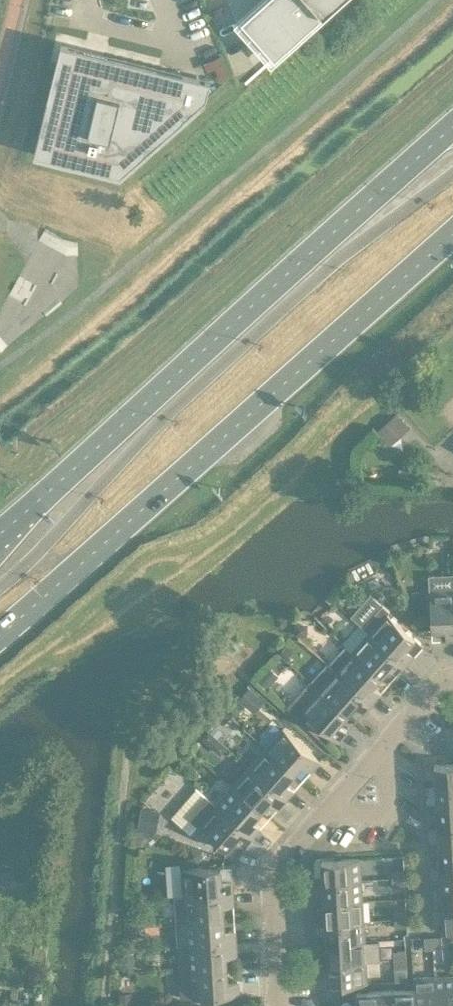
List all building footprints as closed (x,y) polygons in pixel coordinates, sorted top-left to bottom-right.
[(255,6),(241,19),(274,56),(275,55),(336,0),(262,0),(255,6)] [(61,42),(34,153),(121,174),(205,100),(211,79),(61,42)] [(382,439),(382,438),(403,420),(395,412),(382,424),(382,425),(375,431),(382,439)] [(451,590),(447,590),(444,590),(434,591),(429,591),(431,629),(445,628),(445,629),(445,633),(446,639),(447,639),(447,638),(452,638),(452,589),(451,590)] [(357,604),(343,591),(335,600),(349,613),(357,604)] [(422,591),(412,592),(413,604),(414,612),(423,611),(422,591)] [(403,592),(395,597),(401,610),(409,606),(403,592)] [(361,625),(369,631),(405,664),(406,663),(405,663),(412,655),(412,656),(414,655),(412,653),(421,643),(386,612),(388,609),(381,603),(375,609),(375,610),(369,617),(368,617),(367,619),(364,622),(361,625)] [(352,650),(380,676),(389,666),(389,667),(390,667),(392,669),(397,673),(398,672),(397,672),(404,664),(405,665),(405,664),(369,631),(366,635),(363,638),(361,640),(362,640),(355,647),(352,650)] [(328,663),(372,702),(372,701),(378,693),(379,694),(380,692),(376,688),(375,688),(373,686),(372,685),(380,676),(352,650),(345,644),(342,647),(335,655),(333,657),(334,657),(331,660),(328,663)] [(311,681),(347,713),(355,704),(356,705),(356,704),(359,707),(363,711),(365,710),(364,709),(371,702),(372,702),(328,663),(327,662),(310,681),(311,681)] [(278,674),(270,666),(257,680),(266,688),(278,674)] [(347,713),(311,681),(293,701),(301,708),(297,712),(311,725),(315,721),(338,740),(339,739),(338,739),(345,731),(346,731),(347,730),(342,726),(339,724),(339,723),(347,713)] [(261,701),(248,689),(239,698),(253,711),(261,701)] [(269,744),(266,747),(294,773),(303,763),(303,764),(306,766),(311,771),(312,769),(311,769),(318,761),(319,762),(320,760),(283,728),(280,732),(277,735),(275,737),(269,744)] [(208,731),(202,738),(210,745),(216,738),(208,731)] [(286,782),(294,773),(266,747),(263,751),(256,758),(254,760),(255,760),(252,763),(249,766),(286,799),(286,798),(285,798),(292,790),(293,791),(294,789),(289,785),(289,786),(286,783),(287,783),(286,782)] [(452,785),(452,763),(434,764),(435,786),(452,785)] [(232,785),(261,810),(269,801),(270,802),(273,804),(277,808),(278,807),(278,806),(284,799),(285,799),(286,799),(249,766),(246,769),(246,770),(244,772),(243,772),(242,774),(235,782),(232,785)] [(215,804),(252,837),(253,836),(252,835),(259,828),(260,827),(256,823),(253,821),(252,820),(261,810),(232,785),(229,788),(230,788),(223,796),(221,798),(218,801),(215,804)] [(435,786),(436,806),(452,805),(452,785),(435,786)] [(252,837),(215,804),(206,796),(189,815),(233,855),(242,845),(244,846),(245,845),(244,844),(251,837),(252,837)] [(436,806),(438,827),(452,826),(452,805),(436,806)] [(142,808),(139,826),(152,829),(155,810),(142,808)] [(438,827),(439,847),(452,846),(452,826),(438,827)] [(439,847),(440,867),(452,867),(452,846),(439,847)] [(323,882),(361,879),(361,878),(360,861),(360,858),(321,860),(323,882)] [(184,895),(233,892),(233,891),(232,891),(231,881),(232,881),(232,879),(226,880),(222,880),(221,866),(183,869),(183,874),(184,884),(183,884),(184,887),(184,891),(184,895)] [(452,887),(452,867),(440,867),(441,888),(452,887)] [(404,877),(404,868),(391,869),(392,877),(404,877)] [(405,885),(404,877),(392,877),(392,886),(405,885)] [(361,879),(323,882),(324,902),(362,900),(362,898),(361,881),(361,879)] [(452,907),(452,887),(441,888),(442,908),(452,907)] [(233,893),(233,892),(184,895),(176,895),(176,900),(177,900),(177,904),(177,906),(178,916),(177,916),(178,921),(224,918),(223,905),(224,905),(228,905),(234,905),(234,903),(233,903),(232,893),(233,893)] [(325,922),(363,920),(363,918),(362,901),(362,900),(324,902),(325,922)] [(442,908),(444,930),(452,929),(452,907),(442,908)] [(407,917),(406,909),(394,910),(394,918),(407,917)] [(407,926),(407,917),(394,918),(395,927),(407,926)] [(179,946),(236,942),(236,941),(235,942),(234,931),(235,931),(235,930),(229,930),(225,931),(225,930),(224,930),(224,918),(178,921),(178,925),(179,935),(178,935),(179,937),(179,941),(179,946)] [(326,943),(365,941),(365,939),(364,939),(363,922),(364,922),(363,920),(325,922),(326,943)] [(424,948),(433,948),(432,935),(424,936),(424,948)] [(440,935),(432,935),(433,948),(441,947),(440,935)] [(327,963),(366,961),(366,959),(365,942),(365,941),(326,943),(327,963)] [(181,971),(227,968),(226,956),(227,955),(231,955),(237,955),(237,953),(236,953),(235,943),(236,943),(236,942),(179,946),(179,950),(180,950),(180,954),(180,956),(181,966),(180,967),(181,971)] [(406,950),(393,951),(394,959),(406,959),(406,950)] [(407,967),(406,959),(394,959),(394,968),(407,967)] [(366,961),(327,963),(329,985),(367,983),(367,980),(366,963),(366,961)] [(133,962),(123,962),(123,972),(133,972),(133,962)] [(227,968),(181,971),(181,975),(182,985),(181,985),(182,988),(182,992),(182,997),(239,994),(239,992),(238,992),(238,982),(238,980),(232,980),(232,981),(228,981),(227,981),(227,968)] [(452,975),(436,976),(434,976),(436,1005),(452,1005),(452,975)] [(434,976),(433,976),(416,978),(416,977),(414,977),(416,1005),(436,1005),(434,976)] [(414,977),(413,977),(413,988),(386,990),(387,1005),(416,1005),(414,977)] [(386,990),(356,992),(357,1005),(387,1005),(386,990)] [(131,994),(120,995),(120,1004),(131,1004),(131,994)]
